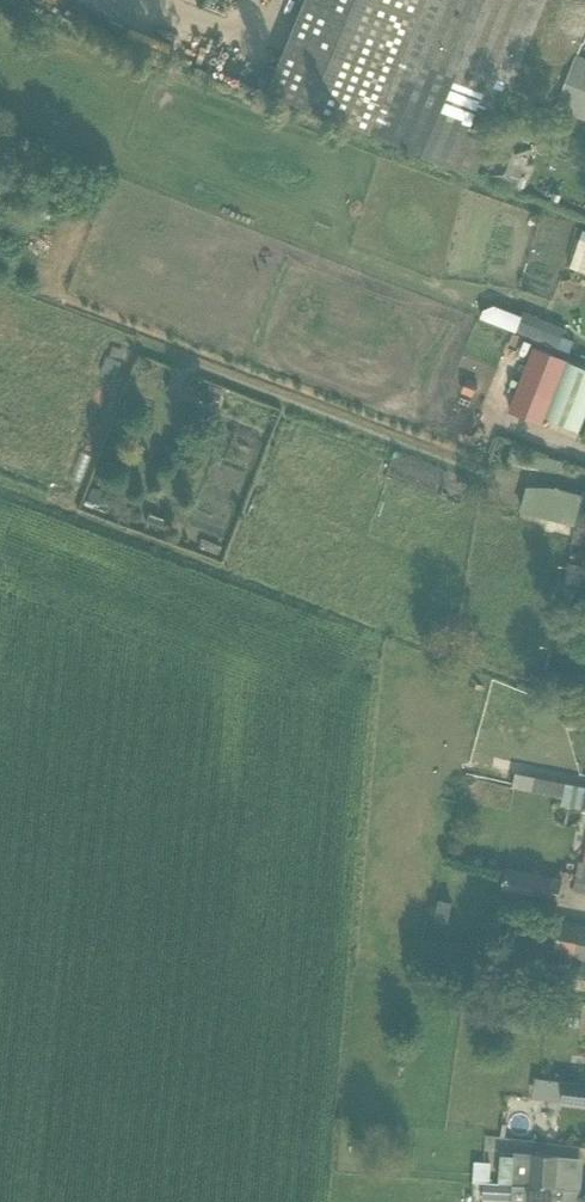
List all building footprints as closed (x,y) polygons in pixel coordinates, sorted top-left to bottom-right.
[(373,131),(427,0),(306,0),(270,90),(373,131)] [(373,131),(475,171),(509,84),(560,105),(579,55),(584,39),(584,0),(427,0),(373,131)] [(560,105),(584,115),(584,57),(579,55),(560,105)] [(505,136),(489,175),(516,186),(532,148),(505,136)] [(583,228),(569,266),(584,272),(584,229),(583,228)] [(537,317),(522,311),(515,330),(530,336),(537,317)] [(511,415),(542,426),(545,419),(580,432),(584,417),(584,368),(534,350),(511,415)] [(106,356),(100,370),(115,376),(121,361),(106,356)] [(569,561),(565,581),(577,584),(582,564),(569,561)] [(573,719),(565,720),(567,730),(575,728),(573,719)] [(584,810),(584,786),(534,777),(531,791),(562,797),(561,805),(584,810)] [(500,892),(557,903),(562,879),(505,867),(500,892)] [(447,922),(451,901),(439,898),(434,920),(447,922)] [(560,921),(553,952),(561,953),(559,960),(571,962),(572,958),(582,960),(578,979),(584,981),(584,926),(560,921)] [(551,965),(545,997),(564,1000),(570,969),(551,965)] [(584,1105),(584,1082),(564,1079),(562,1102),(584,1105)] [(570,1185),(572,1158),(561,1158),(561,1156),(533,1154),(513,1151),(513,1156),(501,1155),(499,1182),(559,1188),(559,1185),(570,1185)] [(483,1184),(483,1198),(512,1199),(512,1185),(483,1184)] [(529,1186),(512,1185),(512,1199),(511,1201),(528,1201),(529,1186)] [(582,1195),(582,1188),(564,1187),(564,1189),(543,1187),(542,1201),(584,1201),(584,1196),(582,1195)]
